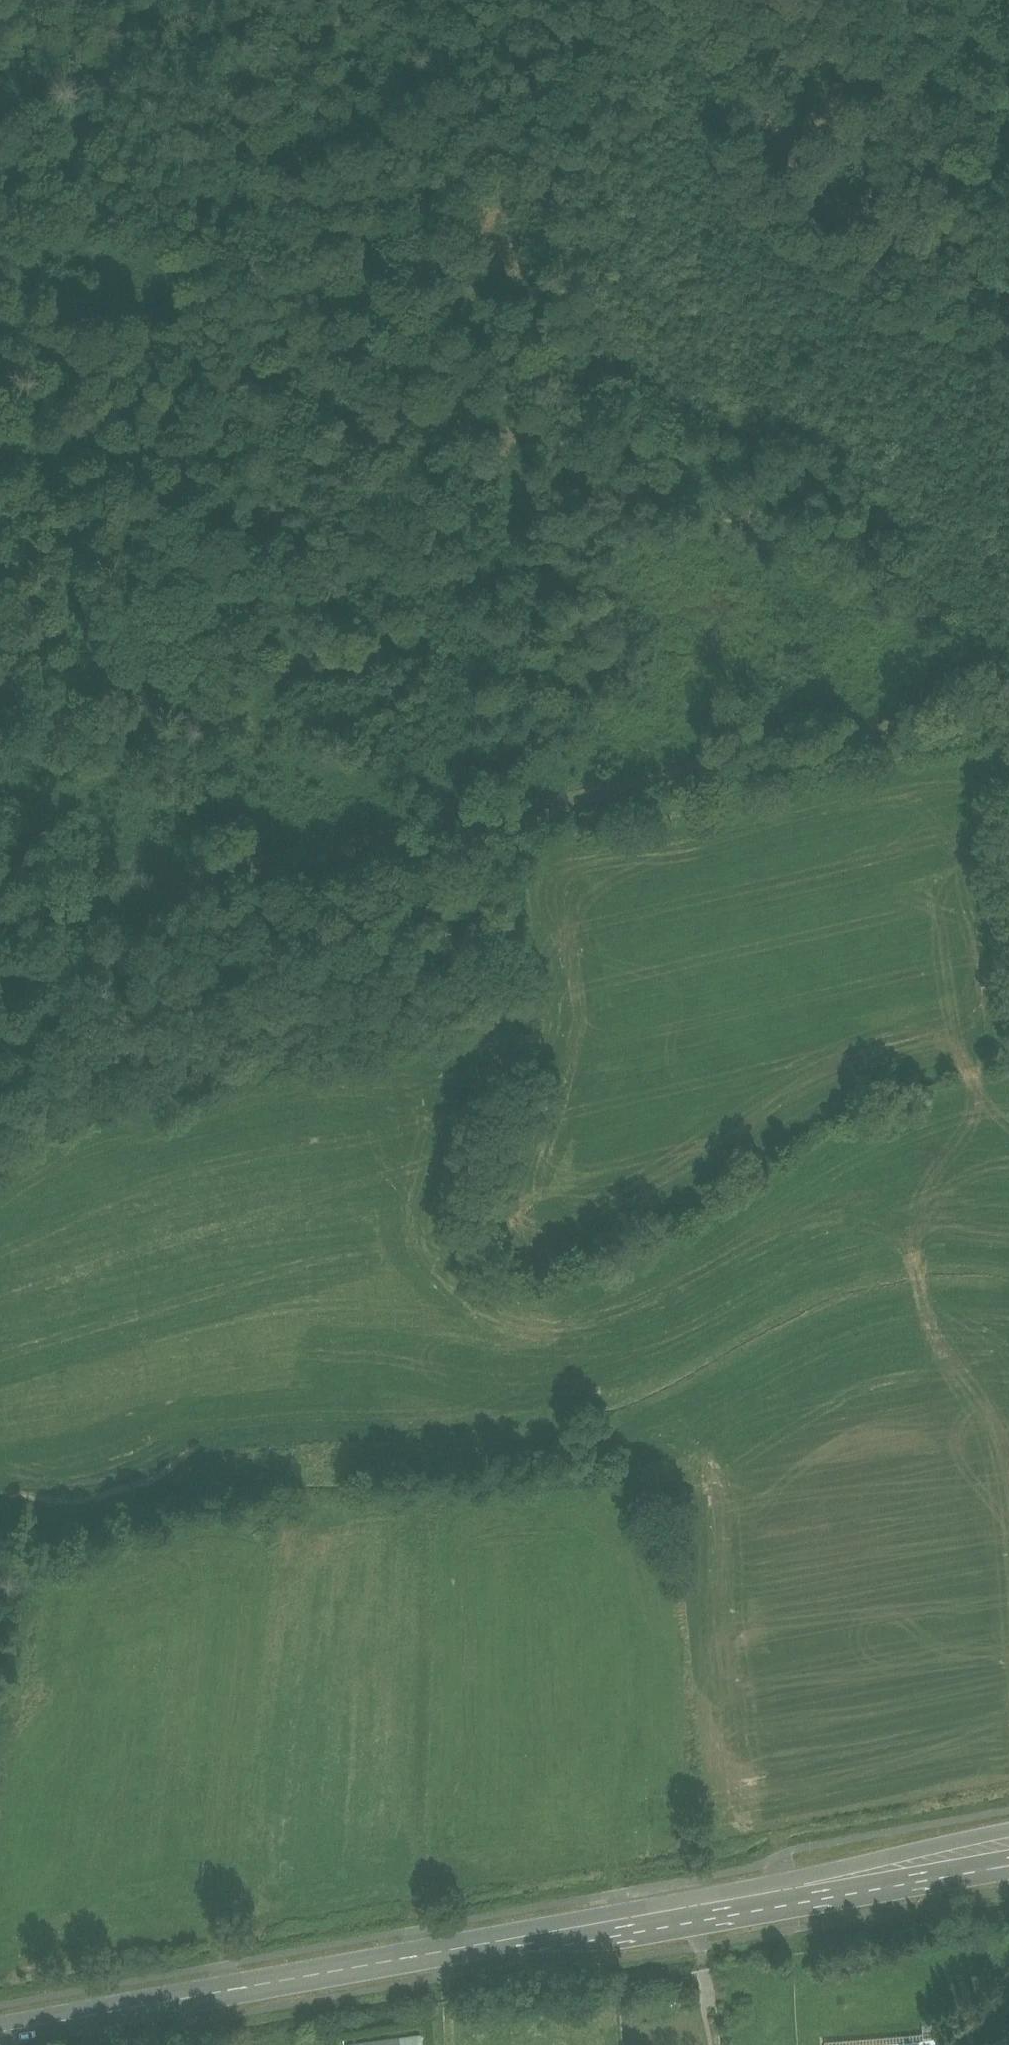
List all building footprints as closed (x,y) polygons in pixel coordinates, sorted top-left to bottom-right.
[(62,1910),(48,1914),(51,1927),(65,1924),(62,1910)] [(348,2044),(426,2044),(424,2035),(348,2044)]
